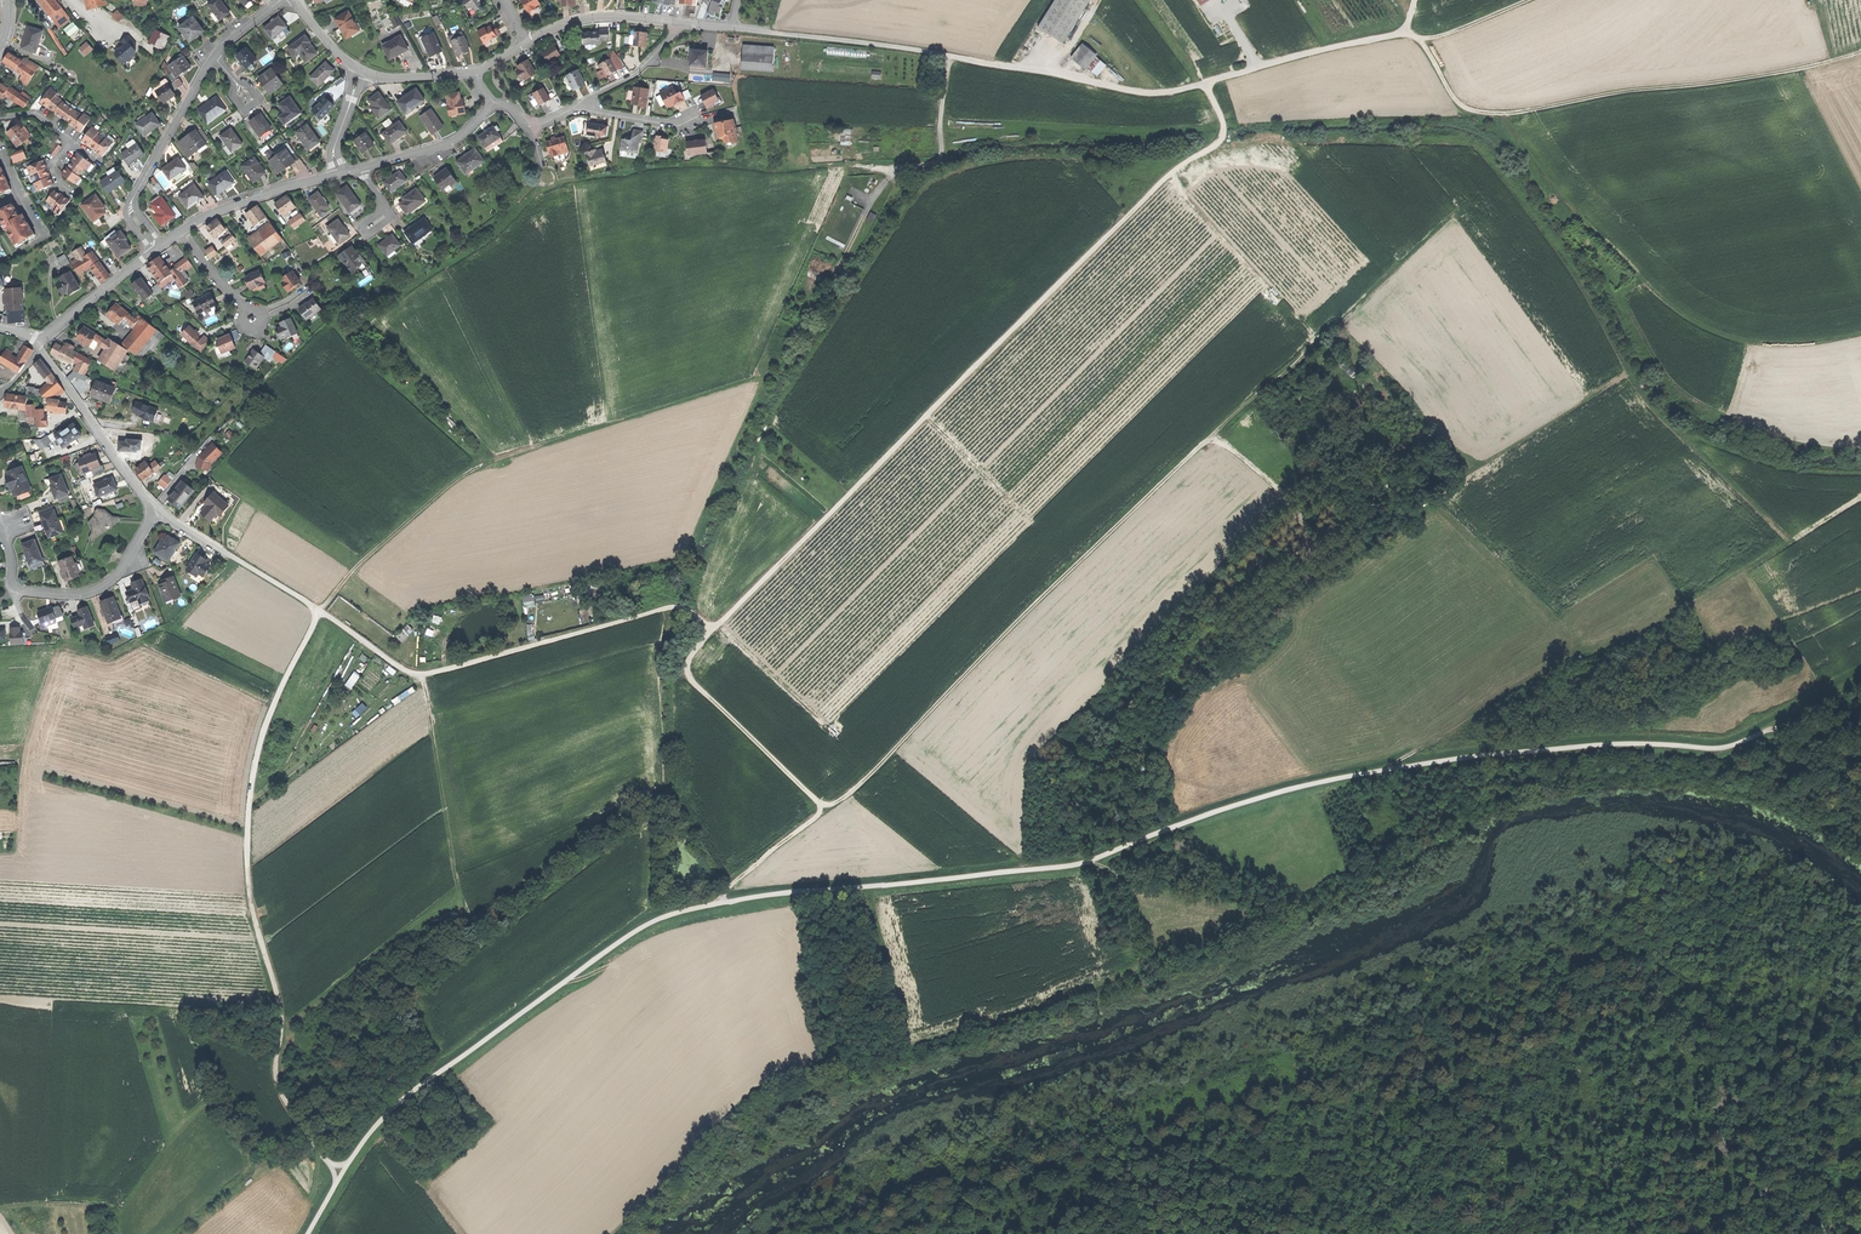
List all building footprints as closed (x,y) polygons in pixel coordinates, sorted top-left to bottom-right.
[(52,15),(55,12),(61,8),(57,4),(55,0),(41,0),(52,15)] [(93,9),(108,4),(106,0),(90,0),(93,9)] [(220,20),(224,17),(230,13),(220,0),(214,0),(208,4),(220,20)] [(467,7),(472,4),(476,10),(480,7),(480,1),(480,0),(463,0),(467,7)] [(522,1),(526,6),(528,11),(529,10),(530,12),(536,9),(535,7),(541,4),(538,0),(524,0),(522,1)] [(711,3),(707,12),(713,14),(715,11),(719,12),(721,7),(722,7),(725,0),(704,0),(711,3)] [(1063,44),(1087,5),(1078,0),(1056,0),(1038,29),(1063,44)] [(477,12),(476,10),(472,4),(467,7),(466,8),(469,13),(473,14),(477,12)] [(65,14),(61,8),(55,12),(60,17),(65,14)] [(117,10),(112,14),(119,21),(124,17),(117,10)] [(349,12),(335,19),(340,28),(341,28),(343,31),(342,32),(346,39),(351,36),(355,34),(351,28),(356,25),(349,12)] [(182,19),(185,23),(193,17),(190,13),(182,19)] [(397,15),(390,19),(395,27),(401,24),(397,15)] [(180,28),(190,42),(197,37),(204,31),(193,17),(185,23),(180,28)] [(271,23),(264,29),(272,39),(279,34),(284,30),(287,27),(279,17),(271,23)] [(63,28),(68,36),(79,29),(74,21),(63,28)] [(358,23),(356,25),(360,31),(355,34),(351,36),(352,38),(363,31),(358,23)] [(360,31),(356,25),(351,28),(355,34),(360,31)] [(477,30),(484,42),(490,38),(491,39),(499,34),(496,29),(493,30),(492,28),(490,25),(484,29),(482,28),(477,30)] [(21,48),(36,52),(38,47),(43,31),(29,26),(26,36),(25,35),(23,40),(21,48)] [(589,31),(582,33),(585,44),(591,42),(592,43),(596,43),(597,45),(599,42),(600,38),(603,38),(605,40),(608,40),(608,29),(599,29),(599,31),(596,31),(596,32),(595,32),(593,33),(593,31),(590,32),(589,31)] [(149,43),(162,49),(169,36),(155,30),(149,43)] [(640,31),(635,31),(634,45),(645,46),(647,32),(640,31)] [(450,42),(452,41),(464,36),(462,32),(449,37),(450,42)] [(424,51),(428,52),(426,46),(422,39),(424,38),(428,36),(427,33),(418,37),(424,51)] [(428,36),(424,38),(427,45),(426,46),(428,52),(431,56),(435,54),(439,52),(438,48),(439,44),(434,33),(428,36)] [(128,36),(121,42),(123,45),(121,47),(122,48),(121,49),(120,50),(118,50),(115,51),(115,54),(121,60),(124,58),(127,62),(128,61),(132,58),(132,56),(135,53),(135,51),(133,48),(136,45),(128,36)] [(305,36),(288,48),(293,55),(298,51),(306,62),(317,54),(311,45),(309,43),(310,42),(305,36)] [(386,42),(381,45),(390,60),(400,54),(407,50),(400,36),(387,44),(386,42)] [(464,36),(452,41),(457,54),(463,52),(469,50),(464,36)] [(80,48),(86,55),(93,49),(87,42),(80,48)] [(742,44),(742,52),(772,55),(772,47),(742,44)] [(868,50),(827,45),(826,53),(867,58),(868,50)] [(1082,45),(1071,59),(1084,70),(1086,68),(1095,58),(1096,57),(1082,45)] [(543,52),(547,60),(559,54),(555,46),(548,49),(543,52)] [(246,48),(237,57),(242,62),(247,68),(251,65),(256,60),(246,48)] [(707,50),(689,48),(689,53),(689,55),(690,55),(689,65),(705,66),(707,50)] [(608,52),(611,57),(617,69),(625,64),(613,49),(608,52)] [(7,57),(3,62),(16,70),(23,60),(20,59),(10,52),(7,57)] [(772,55),(742,52),(740,66),(771,69),(772,55)] [(169,66),(177,77),(183,72),(191,67),(183,56),(169,66)] [(24,59),(23,60),(16,70),(22,74),(29,79),(30,80),(39,66),(25,57),(24,59)] [(611,57),(598,64),(600,70),(603,68),(606,74),(611,72),(617,69),(611,57)] [(1105,66),(1095,58),(1086,68),(1096,77),(1105,66)] [(516,70),(519,75),(523,73),(525,77),(525,78),(536,73),(528,59),(522,63),(518,65),(519,68),(516,70)] [(310,78),(318,86),(334,71),(330,67),(326,63),(310,78)] [(578,69),(566,75),(569,80),(568,81),(569,84),(571,83),(573,89),(578,87),(585,84),(578,69)] [(271,70),(259,78),(264,86),(270,93),(282,85),(271,70)] [(871,78),(881,78),(881,71),(872,70),(871,78)] [(712,81),(731,82),(731,73),(713,72),(712,81)] [(26,85),(29,79),(22,74),(19,80),(26,85)] [(569,92),(573,89),(571,83),(569,84),(568,81),(569,80),(566,75),(562,77),(569,92)] [(342,77),(334,83),(336,86),(345,80),(342,77)] [(174,82),(178,89),(183,85),(178,79),(174,82)] [(1,99),(1,98),(5,93),(8,89),(8,88),(0,83),(0,98),(1,99)] [(157,91),(156,91),(164,102),(169,99),(175,95),(167,84),(163,86),(157,91)] [(216,86),(219,99),(218,100),(226,111),(233,105),(225,95),(223,85),(216,86)] [(659,92),(666,106),(668,104),(669,106),(673,103),(676,102),(677,103),(684,99),(680,91),(676,93),(672,85),(659,92)] [(10,86),(8,88),(8,89),(5,93),(7,94),(17,101),(20,95),(21,95),(10,86)] [(634,86),(631,102),(638,103),(646,104),(648,88),(634,86)] [(50,88),(40,102),(50,109),(51,108),(58,114),(58,115),(63,119),(64,119),(71,124),(70,125),(81,132),(91,119),(84,113),(83,115),(75,109),(75,110),(63,101),(56,95),(57,93),(50,88)] [(405,96),(397,102),(405,113),(410,109),(411,110),(424,100),(416,88),(405,96)] [(544,88),(533,94),(539,104),(545,101),(550,99),(544,88)] [(704,99),(702,99),(704,103),(707,108),(713,105),(712,102),(718,99),(713,89),(701,94),(704,99)] [(373,97),(368,101),(374,109),(373,110),(379,118),(390,110),(378,93),(373,97)] [(459,93),(447,94),(449,115),(456,114),(464,113),(463,106),(461,106),(459,93)] [(29,100),(21,95),(20,95),(17,101),(25,106),(29,100)] [(282,103),(279,105),(283,110),(277,114),(284,124),(290,120),(291,121),(301,114),(290,97),(282,103)] [(313,111),(322,119),(329,110),(334,105),(325,97),(313,111)] [(207,104),(198,110),(208,124),(226,111),(218,100),(217,99),(211,103),(208,105),(207,104)] [(431,110),(420,117),(432,134),(437,130),(442,127),(431,110)] [(136,125),(144,136),(152,130),(160,125),(152,114),(147,117),(140,122),(136,125)] [(138,119),(140,122),(147,117),(145,114),(138,119)] [(255,119),(250,122),(260,136),(270,129),(261,115),(255,119)] [(733,119),(713,122),(715,129),(717,136),(718,136),(723,139),(723,141),(731,140),(731,143),(738,142),(737,136),(742,135),(740,126),(736,127),(735,123),(734,123),(733,119)] [(382,134),(390,144),(398,138),(407,132),(399,121),(382,134)] [(596,124),(590,123),(589,135),(601,136),(603,125),(596,124)] [(307,124),(296,132),(302,140),(303,140),(310,149),(315,145),(320,142),(307,124)] [(8,133),(17,145),(24,141),(27,138),(30,136),(24,127),(22,129),(19,125),(13,130),(8,133)] [(477,137),(483,146),(488,143),(489,144),(500,137),(496,131),(493,127),(493,126),(486,131),(477,137)] [(92,127),(82,141),(92,148),(93,147),(97,150),(96,151),(103,156),(113,143),(106,138),(105,139),(98,134),(99,132),(92,127)] [(851,145),(852,129),(841,128),(840,144),(851,145)] [(231,129),(221,137),(232,152),(242,145),(241,142),(236,135),(231,129)] [(638,131),(634,130),(632,137),(629,136),(625,139),(622,139),(621,148),(628,149),(627,151),(637,153),(639,142),(641,142),(643,131),(638,131)] [(187,139),(180,144),(189,157),(198,150),(206,144),(196,131),(190,135),(191,136),(187,139)] [(355,141),(362,152),(368,149),(373,145),(365,134),(355,141)] [(661,136),(657,136),(656,139),(655,139),(654,144),(656,144),(655,151),(667,153),(669,140),(666,140),(663,139),(664,137),(661,136)] [(502,141),(500,137),(489,144),(488,143),(483,146),(487,151),(502,141)] [(554,139),(547,141),(551,156),(563,153),(562,149),(567,147),(564,137),(554,139)] [(693,140),(685,141),(687,154),(706,152),(704,139),(693,140)] [(127,146),(129,149),(137,144),(135,141),(127,146)] [(47,152),(53,156),(60,147),(54,142),(47,152)] [(276,151),(279,155),(286,150),(294,161),(299,158),(288,143),(276,151)] [(122,154),(129,165),(134,161),(134,160),(136,159),(138,158),(144,155),(137,144),(129,149),(122,154)] [(207,147),(206,144),(198,150),(200,152),(207,147)] [(586,152),(590,165),(606,161),(604,155),(603,150),(596,152),(595,149),(586,152)] [(276,157),(270,161),(279,173),(286,168),(290,165),(290,166),(295,162),(294,161),(286,150),(279,155),(276,157)] [(463,157),(457,161),(466,173),(473,168),(483,161),(475,150),(467,155),(464,157),(463,157)] [(11,156),(14,162),(26,157),(23,151),(11,156)] [(265,155),(270,161),(276,157),(271,151),(265,155)] [(91,163),(77,153),(70,163),(71,164),(68,168),(67,167),(61,174),(75,184),(80,177),(79,176),(84,168),(86,170),(91,163)] [(169,165),(163,170),(170,180),(174,176),(180,172),(185,168),(178,158),(171,163),(169,164),(169,165)] [(255,158),(242,166),(248,174),(251,179),(254,183),(259,179),(261,178),(260,177),(266,173),(255,158)] [(37,191),(53,184),(48,172),(47,173),(45,168),(47,168),(43,160),(27,166),(31,174),(33,174),(36,182),(34,183),(37,191)] [(11,189),(2,167),(0,168),(0,193),(11,189)] [(108,173),(110,176),(118,171),(116,167),(108,173)] [(440,173),(434,177),(442,189),(449,184),(450,186),(456,182),(446,168),(440,173)] [(475,171),(473,168),(466,173),(468,176),(475,171)] [(100,182),(108,193),(115,188),(115,187),(117,186),(119,184),(120,185),(125,181),(118,171),(110,176),(100,182)] [(399,171),(384,182),(387,187),(391,192),(406,181),(399,171)] [(226,172),(210,183),(218,195),(225,189),(234,183),(226,172)] [(183,194),(179,197),(187,208),(193,203),(198,200),(199,202),(204,198),(195,185),(183,194)] [(341,190),(336,194),(349,212),(350,212),(360,205),(360,204),(347,186),(341,190)] [(405,200),(400,204),(403,209),(407,214),(407,213),(416,207),(424,201),(416,189),(403,198),(405,200)] [(54,190),(46,201),(54,207),(52,209),(59,214),(70,200),(59,193),(59,194),(54,190)] [(168,199),(174,197),(171,190),(165,193),(168,199)] [(313,196),(309,199),(318,212),(323,209),(324,210),(328,207),(318,192),(313,196)] [(82,205),(94,222),(106,213),(103,209),(105,208),(102,203),(96,195),(82,205)] [(281,200),(276,204),(284,215),(295,206),(287,195),(281,200)] [(161,198),(152,205),(158,213),(155,216),(158,219),(162,225),(175,216),(161,198)] [(0,211),(0,218),(4,225),(6,224),(8,228),(6,229),(17,247),(22,243),(21,242),(35,234),(23,214),(20,215),(13,204),(5,208),(0,211)] [(361,207),(360,205),(350,212),(351,214),(361,207)] [(251,211),(246,215),(255,226),(256,226),(260,222),(263,220),(266,218),(257,207),(251,211)] [(866,219),(873,222),(877,214),(870,211),(866,219)] [(290,222),(294,228),(306,220),(301,214),(290,222)] [(266,217),(266,218),(263,220),(269,228),(272,225),(266,217)] [(413,225),(404,232),(412,243),(432,229),(424,218),(413,225)] [(212,224),(207,228),(215,238),(225,230),(226,229),(225,228),(218,219),(212,224)] [(338,220),(327,227),(332,234),(337,241),(339,243),(349,235),(344,229),(338,220)] [(275,229),(272,225),(269,228),(263,232),(266,236),(275,230),(275,229)] [(282,239),(275,230),(266,236),(268,238),(262,243),(257,236),(250,242),(260,256),(268,250),(278,242),(282,239)] [(117,234),(108,241),(110,245),(119,257),(131,248),(125,240),(127,239),(124,235),(121,231),(117,234)] [(106,239),(108,241),(117,234),(115,232),(106,239)] [(268,238),(266,236),(263,232),(257,236),(262,243),(268,238)] [(333,243),(337,241),(332,234),(329,236),(333,243)] [(387,241),(380,246),(387,255),(394,250),(400,245),(392,235),(388,238),(385,240),(387,241)] [(105,248),(110,245),(108,241),(106,239),(101,242),(105,248)] [(289,249),(282,239),(278,242),(285,252),(289,249)] [(73,264),(78,273),(81,271),(86,269),(85,268),(90,264),(92,266),(99,262),(91,251),(86,255),(80,247),(73,252),(79,260),(73,264)] [(206,252),(210,258),(217,253),(212,247),(206,252)] [(351,247),(339,256),(349,269),(353,267),(354,268),(365,261),(361,256),(362,256),(361,254),(360,254),(358,256),(355,252),(351,247)] [(272,256),(268,250),(260,256),(265,262),(272,256)] [(396,252),(394,250),(387,255),(388,258),(396,252)] [(57,259),(60,263),(68,258),(65,254),(57,259)] [(153,262),(149,265),(157,277),(168,269),(160,257),(153,262)] [(60,263),(62,267),(70,263),(68,258),(60,263)] [(187,258),(179,263),(185,271),(192,265),(187,258)] [(109,276),(99,262),(92,266),(102,281),(106,278),(109,276)] [(173,270),(170,272),(172,274),(161,282),(158,284),(162,288),(172,281),(173,282),(176,280),(182,288),(185,286),(186,286),(185,285),(188,283),(186,280),(189,279),(189,276),(185,271),(179,263),(172,269),(173,270)] [(170,272),(168,269),(157,277),(161,282),(172,274),(170,272)] [(70,271),(62,276),(65,281),(58,286),(63,294),(68,291),(70,294),(75,291),(80,288),(70,271)] [(83,282),(87,279),(81,271),(78,273),(83,282)] [(260,271),(246,278),(249,285),(251,289),(253,288),(263,283),(265,282),(260,271)] [(293,271),(282,279),(284,282),(287,285),(285,287),(286,289),(288,292),(294,288),(294,287),(297,285),(300,283),(293,271)] [(361,285),(373,279),(371,276),(359,282),(361,285)] [(145,300),(154,294),(150,289),(142,278),(132,285),(136,290),(137,289),(138,292),(139,291),(145,300)] [(163,291),(162,288),(158,284),(150,289),(154,294),(156,296),(163,291)] [(12,323),(22,322),(22,320),(24,320),(24,321),(24,309),(23,309),(22,288),(6,289),(8,302),(7,302),(9,319),(9,318),(11,318),(12,323)] [(188,299),(195,296),(193,291),(186,294),(188,299)] [(211,294),(194,302),(199,313),(200,313),(205,311),(207,311),(210,310),(211,308),(216,306),(216,305),(211,294)] [(308,306),(301,311),(304,315),(306,313),(310,318),(322,310),(314,299),(307,304),(308,306)] [(112,310),(108,315),(120,324),(129,313),(117,303),(112,310)] [(218,311),(216,306),(211,308),(210,310),(207,311),(205,311),(200,313),(203,318),(213,313),(218,311)] [(133,317),(129,313),(120,324),(124,328),(127,325),(132,328),(133,327),(129,323),(133,317)] [(139,315),(136,319),(138,320),(137,321),(137,322),(141,324),(144,320),(139,315)] [(136,319),(133,317),(129,323),(133,327),(137,322),(137,321),(138,320),(136,319)] [(291,318),(285,321),(288,326),(283,328),(283,327),(282,327),(276,330),(278,333),(277,333),(278,336),(279,335),(281,340),(287,338),(288,339),(294,337),(293,336),(298,334),(291,318)] [(156,329),(144,320),(141,324),(135,331),(124,345),(136,354),(148,339),(156,329)] [(141,324),(137,322),(133,327),(132,328),(135,331),(141,324)] [(189,326),(181,334),(190,343),(191,342),(198,336),(198,335),(194,331),(189,326)] [(80,333),(76,339),(90,347),(94,339),(97,335),(84,327),(80,333)] [(165,336),(156,329),(148,339),(153,342),(149,347),(154,350),(165,336)] [(233,341),(230,335),(217,340),(219,347),(222,354),(230,351),(236,348),(233,341)] [(201,339),(198,336),(191,342),(195,346),(201,339)] [(107,341),(102,338),(99,342),(98,344),(103,348),(107,341)] [(99,342),(94,339),(90,347),(94,350),(98,344),(99,342)] [(109,339),(107,341),(103,348),(109,351),(114,342),(109,339)] [(140,358),(149,347),(153,342),(148,339),(136,354),(140,358)] [(127,350),(114,342),(109,351),(102,362),(115,370),(127,350)] [(57,355),(63,358),(68,348),(63,345),(62,347),(56,344),(52,353),(57,355)] [(17,358),(25,363),(33,350),(29,348),(25,345),(17,358)] [(254,350),(245,362),(256,370),(264,357),(268,360),(274,351),(266,345),(260,354),(257,352),(254,350)] [(232,355),(230,351),(222,354),(219,347),(215,349),(220,360),(232,355)] [(63,358),(67,361),(73,350),(68,348),(63,358)] [(73,362),(74,360),(78,353),(73,350),(67,361),(72,363),(73,362)] [(22,367),(15,362),(16,359),(4,352),(0,359),(0,361),(19,372),(22,367)] [(92,361),(78,353),(74,360),(76,361),(79,363),(75,371),(85,375),(92,361)] [(22,367),(25,363),(17,358),(16,359),(15,362),(22,367)] [(38,362),(34,364),(47,381),(48,381),(53,376),(41,359),(38,362)] [(62,388),(56,379),(50,383),(40,392),(40,393),(44,396),(50,397),(56,393),(62,388)] [(94,388),(92,396),(110,403),(115,388),(97,381),(94,388)] [(65,391),(62,388),(56,393),(58,396),(65,391)] [(19,409),(26,410),(26,407),(27,403),(27,398),(8,395),(7,402),(6,407),(13,408),(19,409)] [(60,400),(49,399),(47,410),(66,413),(67,408),(67,404),(60,403),(60,400)] [(133,412),(137,414),(141,405),(136,403),(135,408),(133,412)] [(159,411),(141,404),(141,405),(137,414),(137,415),(141,416),(144,417),(144,419),(154,423),(159,411)] [(37,426),(48,426),(47,415),(44,415),(44,410),(37,410),(37,426)] [(54,430),(57,435),(73,425),(70,420),(54,430)] [(76,439),(82,435),(75,424),(58,435),(65,446),(71,442),(72,443),(77,440),(76,439)] [(225,436),(230,441),(234,437),(229,432),(225,436)] [(120,444),(120,448),(138,449),(138,438),(128,437),(128,440),(120,440),(120,444)] [(150,439),(143,438),(142,447),(150,448),(150,439)] [(46,447),(41,440),(37,443),(41,449),(46,447)] [(199,457),(196,467),(207,470),(210,468),(210,466),(211,466),(211,464),(219,457),(218,456),(220,456),(222,453),(214,444),(201,457),(199,457)] [(153,448),(150,448),(142,447),(142,450),(141,457),(153,458),(153,448)] [(97,451),(81,457),(83,460),(85,467),(86,469),(93,467),(95,466),(102,464),(101,462),(100,458),(97,451)] [(156,459),(149,464),(154,470),(161,465),(159,462),(156,459)] [(140,472),(144,477),(154,470),(149,464),(147,460),(137,467),(140,472)] [(103,462),(101,462),(102,464),(95,466),(97,473),(106,469),(103,462)] [(14,473),(7,476),(10,484),(12,489),(15,487),(17,490),(18,495),(32,490),(23,467),(14,470),(14,473)] [(95,481),(99,493),(118,486),(116,480),(114,474),(95,481)] [(62,475),(51,479),(53,486),(55,489),(53,489),(57,498),(58,498),(69,494),(62,475)] [(160,483),(167,488),(172,481),(166,476),(160,483)] [(182,482),(168,499),(174,504),(179,509),(190,496),(189,495),(192,490),(182,482)] [(208,506),(202,513),(205,515),(207,517),(208,516),(213,519),(217,514),(220,516),(229,506),(214,493),(205,504),(208,506)] [(71,498),(69,494),(58,498),(60,502),(71,498)] [(40,510),(41,515),(55,510),(53,505),(40,510)] [(55,510),(41,515),(43,520),(44,523),(47,529),(50,537),(62,533),(58,521),(59,521),(55,510)] [(108,529),(106,522),(103,523),(100,516),(90,520),(96,534),(108,529)] [(62,520),(59,521),(58,521),(62,533),(66,531),(62,520)] [(39,532),(47,529),(44,523),(37,526),(39,532)] [(155,554),(168,562),(180,545),(174,541),(169,538),(166,541),(164,545),(161,544),(155,554)] [(36,540),(23,544),(24,549),(26,555),(27,554),(31,565),(33,565),(43,561),(36,540)] [(200,557),(197,555),(187,571),(194,576),(196,573),(198,575),(203,578),(210,567),(205,563),(202,561),(203,559),(200,557)] [(73,556),(60,561),(67,579),(73,577),(79,575),(79,573),(75,563),(73,556)] [(159,587),(162,594),(164,593),(167,600),(173,598),(174,601),(181,598),(174,578),(168,580),(169,584),(164,585),(159,587)] [(135,592),(128,594),(131,604),(139,601),(141,605),(149,602),(148,597),(149,597),(146,588),(144,588),(142,582),(138,583),(136,584),(137,586),(133,587),(135,592)] [(165,604),(174,601),(173,598),(167,600),(164,593),(162,594),(165,604)] [(544,594),(523,596),(524,603),(544,601),(544,594)] [(106,601),(100,603),(108,623),(114,620),(121,618),(120,616),(113,598),(106,601)] [(56,607),(52,609),(55,619),(63,616),(60,608),(56,607)] [(73,618),(76,627),(84,624),(85,628),(95,625),(88,607),(85,608),(82,609),(83,612),(80,613),(81,615),(73,618)] [(38,612),(42,624),(45,623),(54,619),(55,619),(52,609),(51,608),(44,610),(38,612)] [(403,628),(408,633),(413,629),(408,624),(403,628)] [(24,631),(24,626),(11,626),(12,644),(29,643),(29,630),(24,631)] [(105,639),(108,647),(116,644),(113,636),(105,639)] [(345,684),(351,688),(360,676),(353,671),(345,684)] [(362,702),(352,711),(356,716),(367,707),(362,702)]
